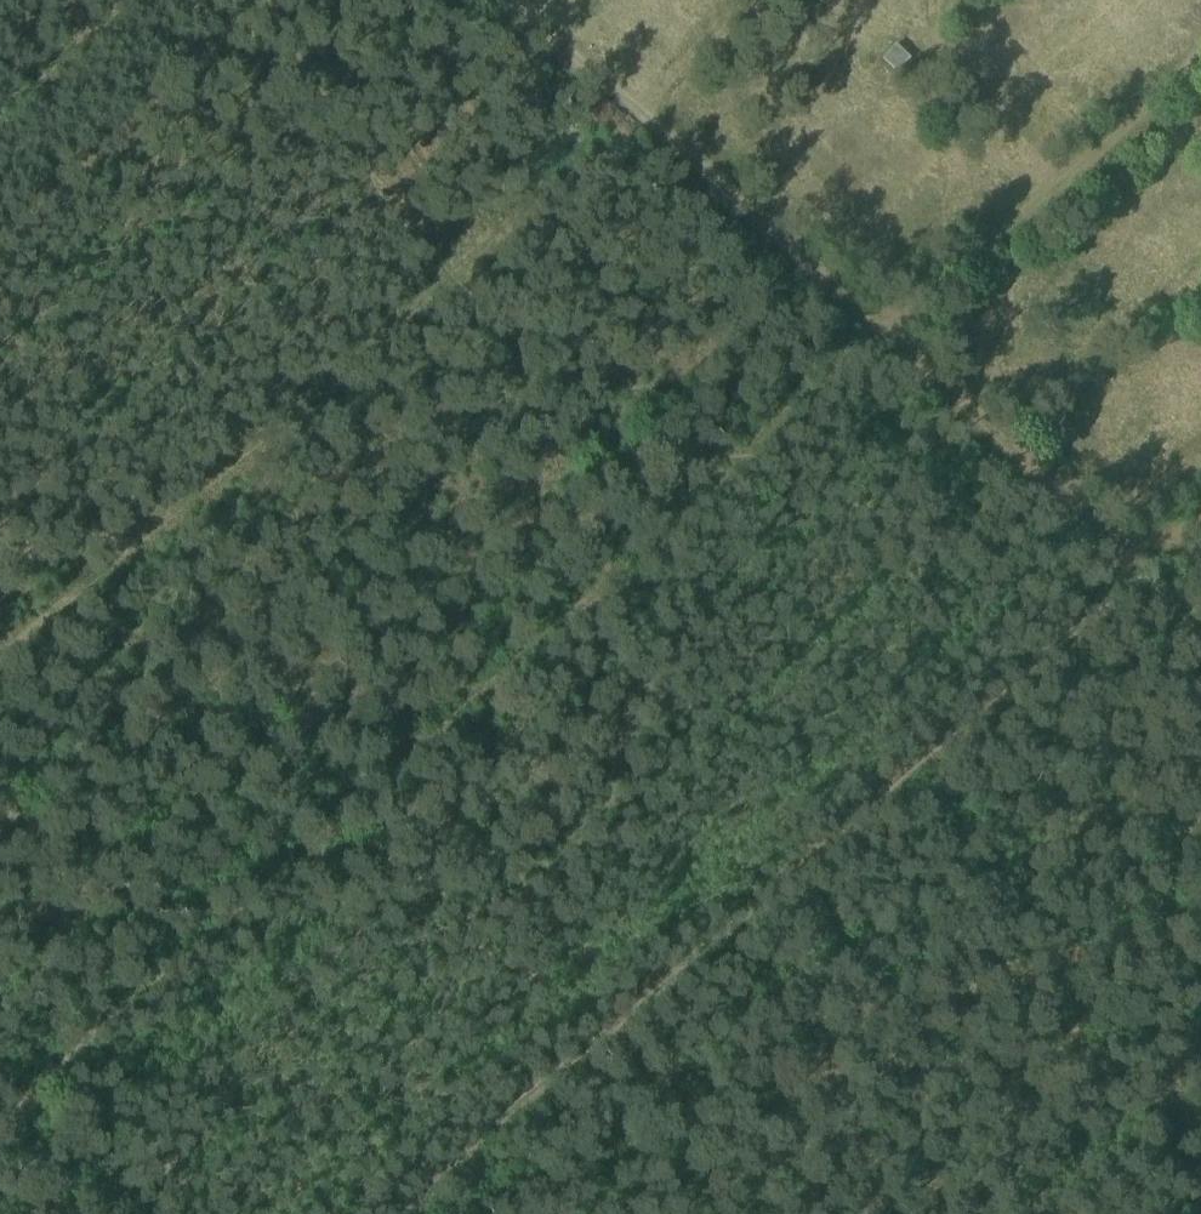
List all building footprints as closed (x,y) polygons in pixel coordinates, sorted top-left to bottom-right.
[(884,58),(899,73),(913,59),(898,44),(884,58)]
